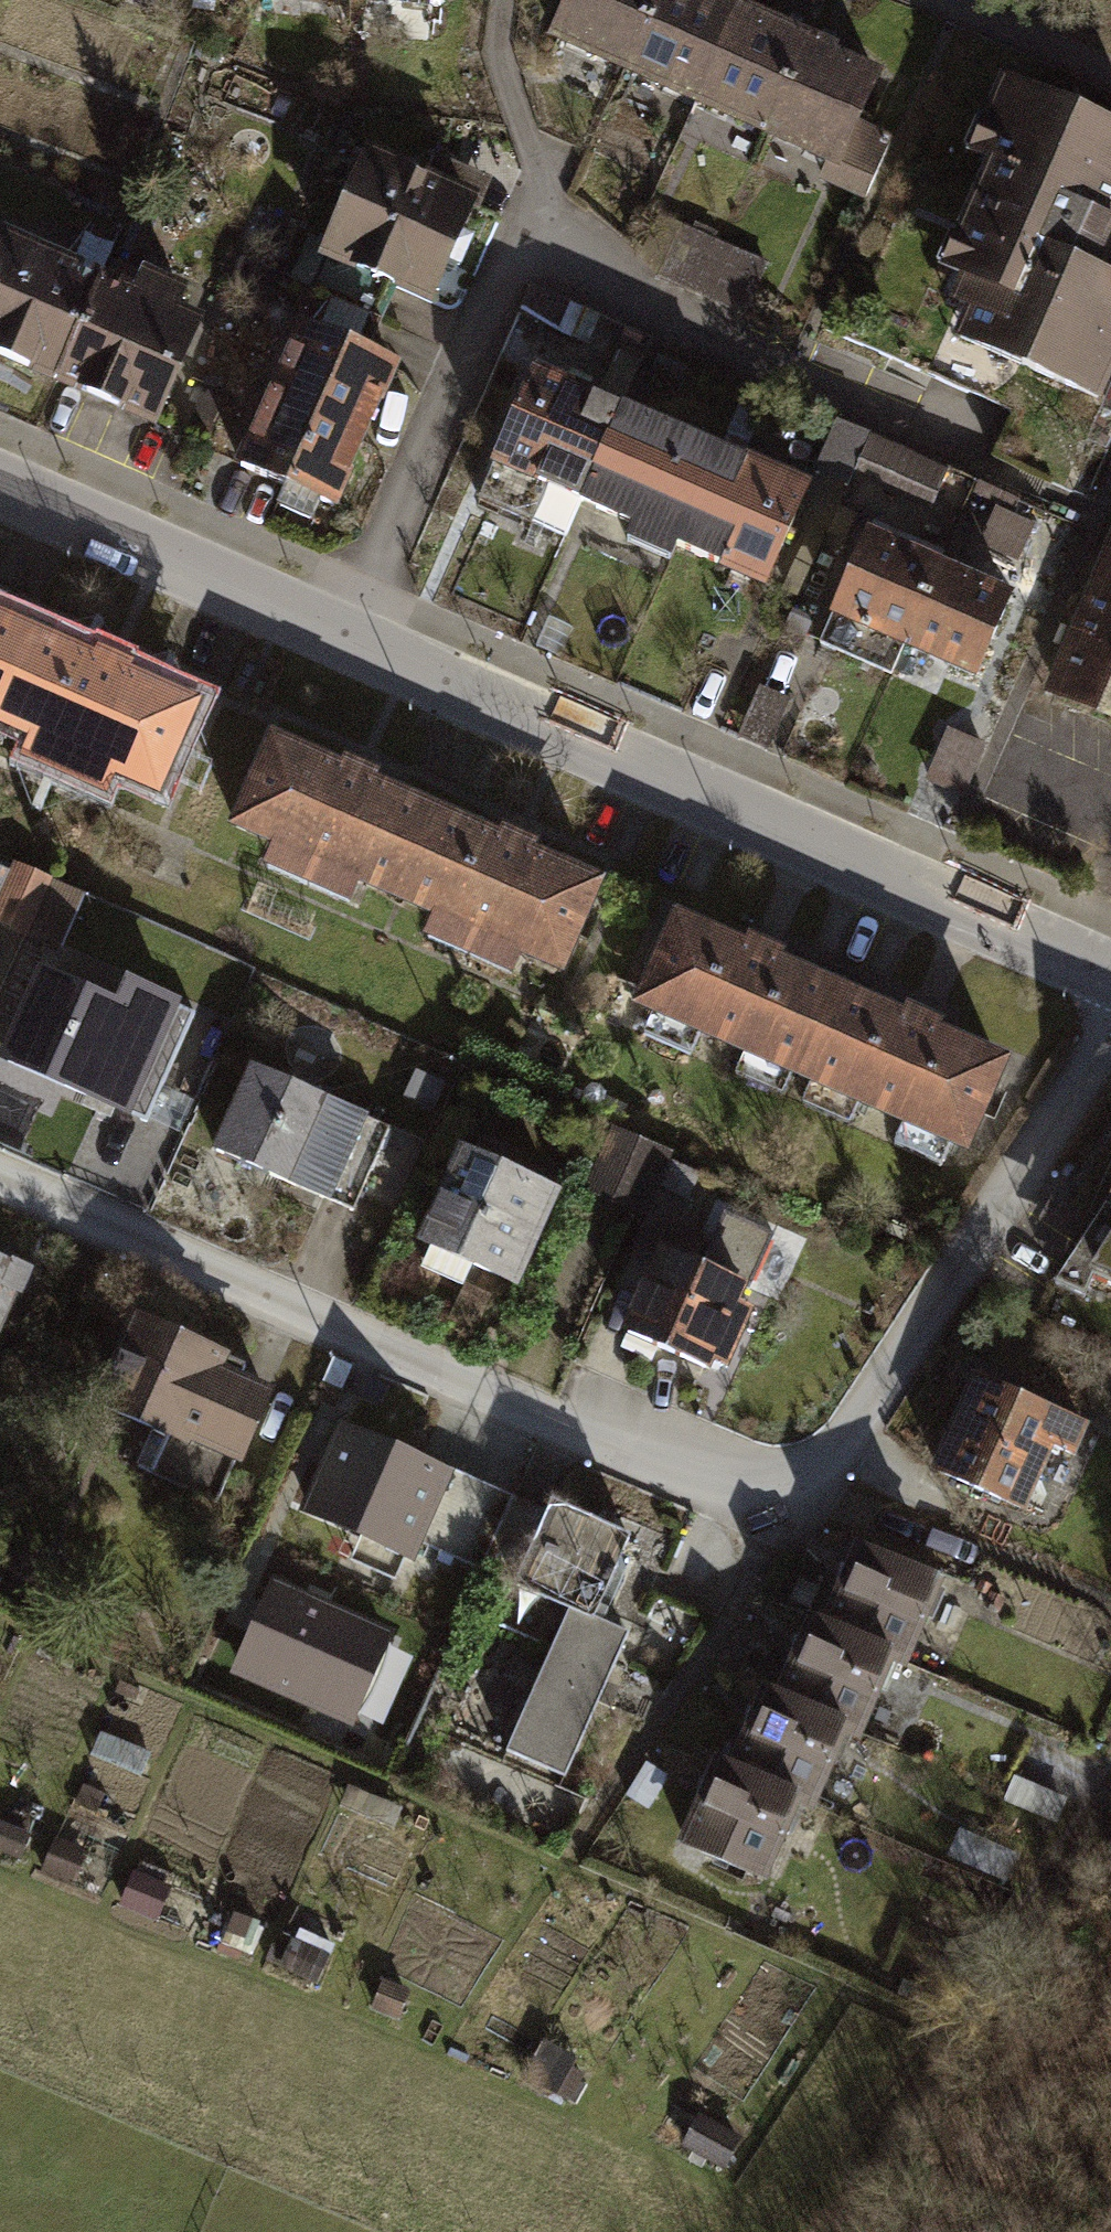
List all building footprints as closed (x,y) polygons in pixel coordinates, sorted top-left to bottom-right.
[(556,37),(627,68),(658,0),(573,0),(556,37)] [(627,68),(696,99),(735,13),(705,0),(658,0),(627,68)] [(783,35),(735,13),(696,99),(768,131),(809,39),(786,29),(783,35)] [(834,50),(809,39),(768,131),(832,159),(840,163),(856,127),(878,77),(831,56),(834,50)] [(1003,91),(989,123),(1009,132),(962,239),(983,248),(960,304),(1004,323),(991,353),(1098,398),(1110,368),(1110,288),(1089,279),(1110,228),(1110,137),(1003,91)] [(824,177),(867,196),(890,142),(856,127),(840,163),(832,159),(824,177)] [(394,282),(428,297),(469,205),(370,161),(332,246),(312,237),(293,280),(316,290),(378,317),(394,282)] [(696,291),(718,242),(681,226),(659,274),(696,291)] [(2,240),(0,245),(0,355),(55,380),(98,284),(2,240)] [(765,263),(718,242),(696,291),(743,312),(765,263)] [(137,301),(98,284),(55,380),(151,423),(195,327),(167,315),(176,293),(147,280),(137,301)] [(246,457),(337,497),(394,367),(363,353),(378,317),(316,290),(298,330),(301,332),(246,457)] [(621,409),(533,372),(478,499),(566,536),(580,503),(621,409)] [(716,451),(621,409),(580,503),(676,545),(716,451)] [(854,472),(870,435),(838,421),(816,472),(848,485),(854,472)] [(906,451),(870,435),(854,472),(891,488),(906,451)] [(807,490),(716,451),(676,545),(766,584),(807,490)] [(1021,560),(1038,514),(989,496),(972,543),(1021,560)] [(938,567),(865,535),(819,643),(892,675),(905,644),(938,567)] [(1110,714),(1110,556),(1053,690),(1110,714)] [(1010,599),(938,567),(905,644),(976,675),(1010,599)] [(0,620),(0,708),(33,635),(0,620)] [(33,635),(0,708),(0,720),(156,790),(193,708),(33,635)] [(952,723),(932,773),(968,787),(988,738),(952,723)] [(437,814),(278,745),(242,827),(400,897),(437,814)] [(599,886),(437,814),(400,897),(563,968),(599,886)] [(50,879),(18,865),(0,908),(0,915),(29,928),(50,879)] [(82,893),(50,879),(29,928),(61,941),(82,893)] [(839,992),(679,922),(642,1004),(803,1074),(839,992)] [(121,1007),(47,974),(7,1062),(148,1124),(196,1016),(130,986),(121,1007)] [(1002,1062),(839,992),(803,1074),(965,1146),(1002,1062)] [(389,1129),(252,1070),(217,1151),(353,1211),(389,1129)] [(443,1082),(419,1072),(408,1098),(431,1108),(443,1082)] [(615,1129),(587,1192),(638,1214),(666,1151),(615,1129)] [(521,1187),(458,1159),(421,1242),(431,1247),(423,1265),(463,1283),(472,1264),(498,1275),(502,1265),(519,1272),(553,1195),(523,1182),(521,1187)] [(634,1243),(662,1255),(665,1249),(685,1206),(656,1193),(634,1243)] [(1076,1254),(1099,1263),(1093,1278),(1110,1286),(1110,1204),(1076,1254)] [(665,1249),(662,1255),(628,1333),(705,1367),(710,1357),(723,1363),(747,1308),(732,1302),(740,1284),(750,1289),(774,1235),(724,1213),(701,1264),(665,1249)] [(0,1257),(0,1326),(16,1289),(20,1291),(30,1269),(0,1257)] [(247,1365),(140,1318),(102,1404),(155,1427),(137,1468),(218,1504),(265,1398),(238,1387),(247,1365)] [(1082,1425),(979,1380),(940,1471),(1020,1506),(1048,1443),(1070,1453),(1082,1425)] [(448,1467),(346,1424),(310,1510),(410,1553),(417,1539),(448,1467)] [(518,1582),(550,1512),(448,1467),(417,1539),(518,1582)] [(571,1609),(594,1619),(596,1616),(631,1538),(554,1503),(550,1512),(518,1582),(517,1585),(571,1609)] [(863,1548),(829,1629),(889,1654),(902,1660),(936,1580),(863,1548)] [(382,1634),(277,1588),(242,1667),(347,1713),(382,1634)] [(630,1632),(596,1616),(594,1619),(571,1609),(507,1751),(566,1775),(630,1632)] [(816,1623),(782,1701),(843,1728),(855,1733),(889,1654),(829,1629),(816,1623)] [(770,1695),(735,1773),(796,1800),(809,1806),(843,1728),(782,1701),(770,1695)] [(723,1768),(689,1844),(762,1877),(796,1800),(735,1773),(723,1768)] [(134,1818),(106,1807),(100,1823),(128,1834),(134,1818)] [(0,1824),(0,1853),(25,1862),(34,1837),(0,1824)] [(91,1850),(57,1838),(45,1871),(78,1883),(91,1850)] [(183,1866),(147,1852),(126,1906),(163,1920),(183,1866)] [(265,1913),(243,1904),(227,1944),(250,1953),(265,1913)] [(341,1938),(304,1924),(285,1975),(322,1989),(341,1938)] [(417,1993),(382,1979),(370,2010),(405,2023),(417,1993)] [(448,2052),(485,2069),(493,2051),(455,2034),(448,2052)] [(683,2146),(726,2174),(748,2142),(704,2114),(683,2146)]
